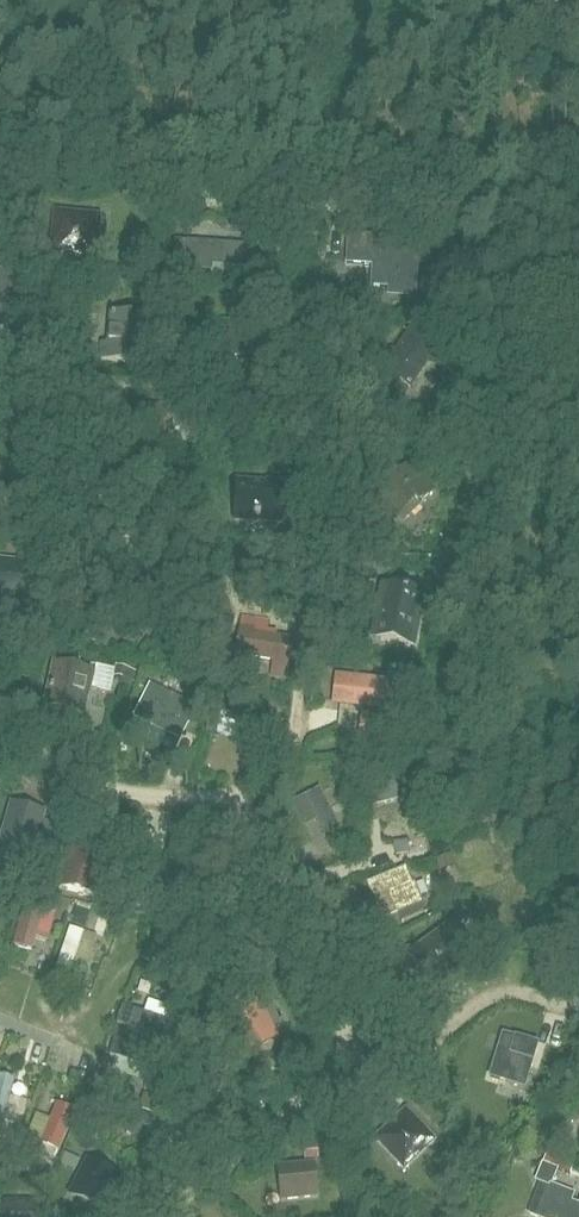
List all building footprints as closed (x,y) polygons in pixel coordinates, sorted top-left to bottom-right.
[(566,0),(540,0),(544,10),(566,0)] [(56,213),(51,256),(94,260),(97,227),(98,218),(89,217),(56,213)] [(216,254),(216,263),(247,266),(247,256),(216,254)] [(418,505),(432,492),(409,467),(395,480),(390,475),(375,488),(380,494),(377,497),(397,518),(414,502),(418,505)] [(374,639),(380,641),(410,647),(417,613),(420,593),(407,591),(384,586),(378,617),(374,639)] [(237,618),(225,616),(223,627),(235,629),(237,618)] [(267,623),(244,619),(241,638),(252,640),(250,654),(275,658),(273,672),(288,675),(294,640),(265,636),(267,623)] [(362,740),(388,743),(389,727),(380,726),(385,680),(337,675),(334,705),(365,708),(362,740)] [(83,700),(110,701),(111,678),(84,677),(83,700)] [(43,822),(46,813),(10,802),(0,837),(0,852),(32,861),(36,845),(47,848),(54,825),(43,822)] [(379,910),(422,898),(411,860),(368,872),(379,910)] [(44,897),(31,930),(47,936),(60,903),(44,897)] [(57,956),(86,966),(99,929),(71,919),(57,956)] [(225,994),(248,1045),(278,1032),(256,981),(225,994)] [(17,1078),(0,1069),(0,1109),(17,1078)] [(413,1154),(426,1142),(414,1130),(401,1142),(413,1154)] [(78,1199),(104,1207),(120,1157),(94,1149),(78,1199)] [(301,1212),(319,1208),(310,1172),(273,1181),(279,1202),(298,1198),(301,1212)]
